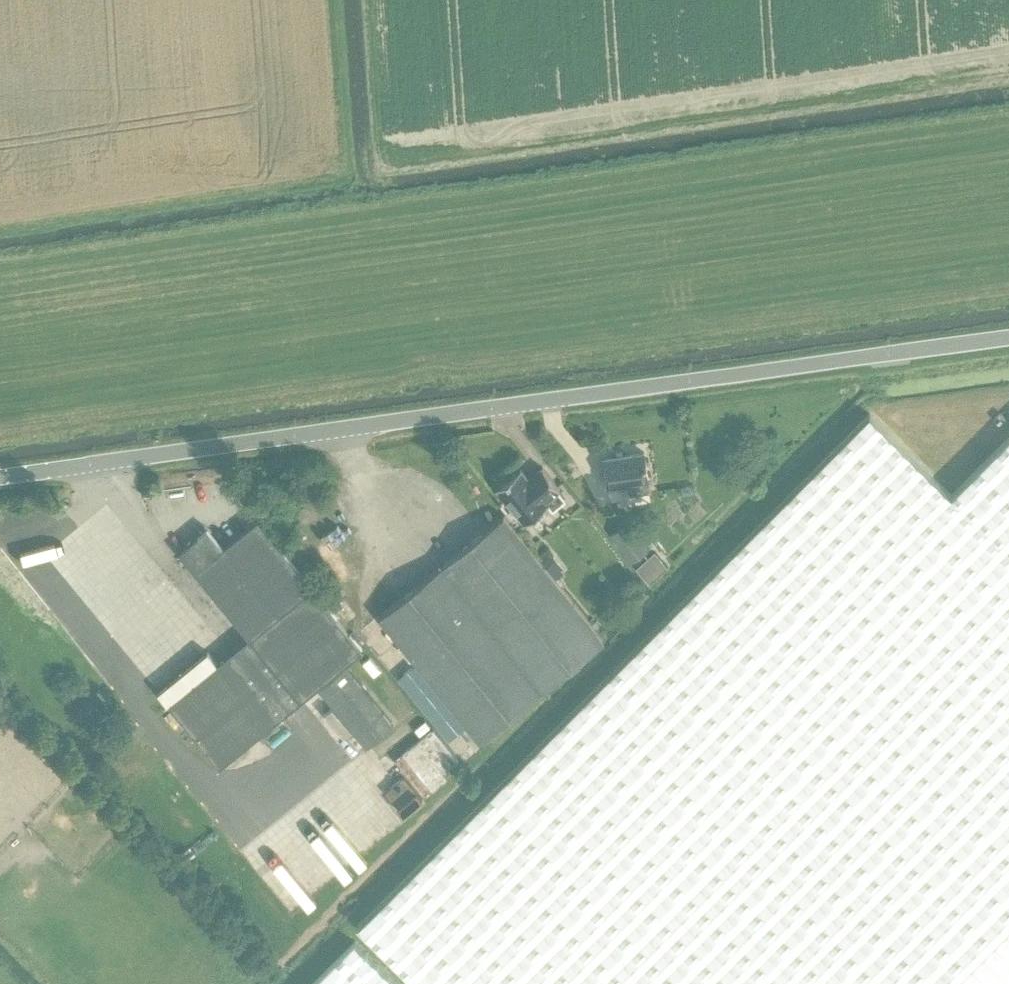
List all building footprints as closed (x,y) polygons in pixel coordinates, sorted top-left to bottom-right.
[(952,493),(870,412),(359,924),(419,983),(1008,983),(1008,436),(952,493)] [(632,492),(650,489),(648,479),(649,479),(645,451),(604,457),(608,485),(630,482),(632,492)] [(567,497),(560,488),(561,488),(543,466),(542,467),(529,478),(522,469),(521,468),(498,487),(498,488),(499,487),(506,496),(525,521),(525,522),(549,502),(553,508),(567,497)] [(548,548),(538,556),(504,514),(439,567),(540,691),(605,638),(553,575),(564,567),(548,548)] [(365,649),(354,637),(257,519),(214,554),(199,536),(180,551),(251,637),(170,703),(222,767),(319,687),(368,747),(394,725),(345,665),(365,649)] [(628,521),(612,533),(633,561),(649,549),(628,521)] [(637,567),(650,582),(669,566),(655,551),(637,567)] [(481,740),(540,691),(439,567),(380,615),(481,740)] [(460,767),(434,734),(405,757),(431,789),(460,767)] [(356,940),(312,983),(399,983),(356,940)]
